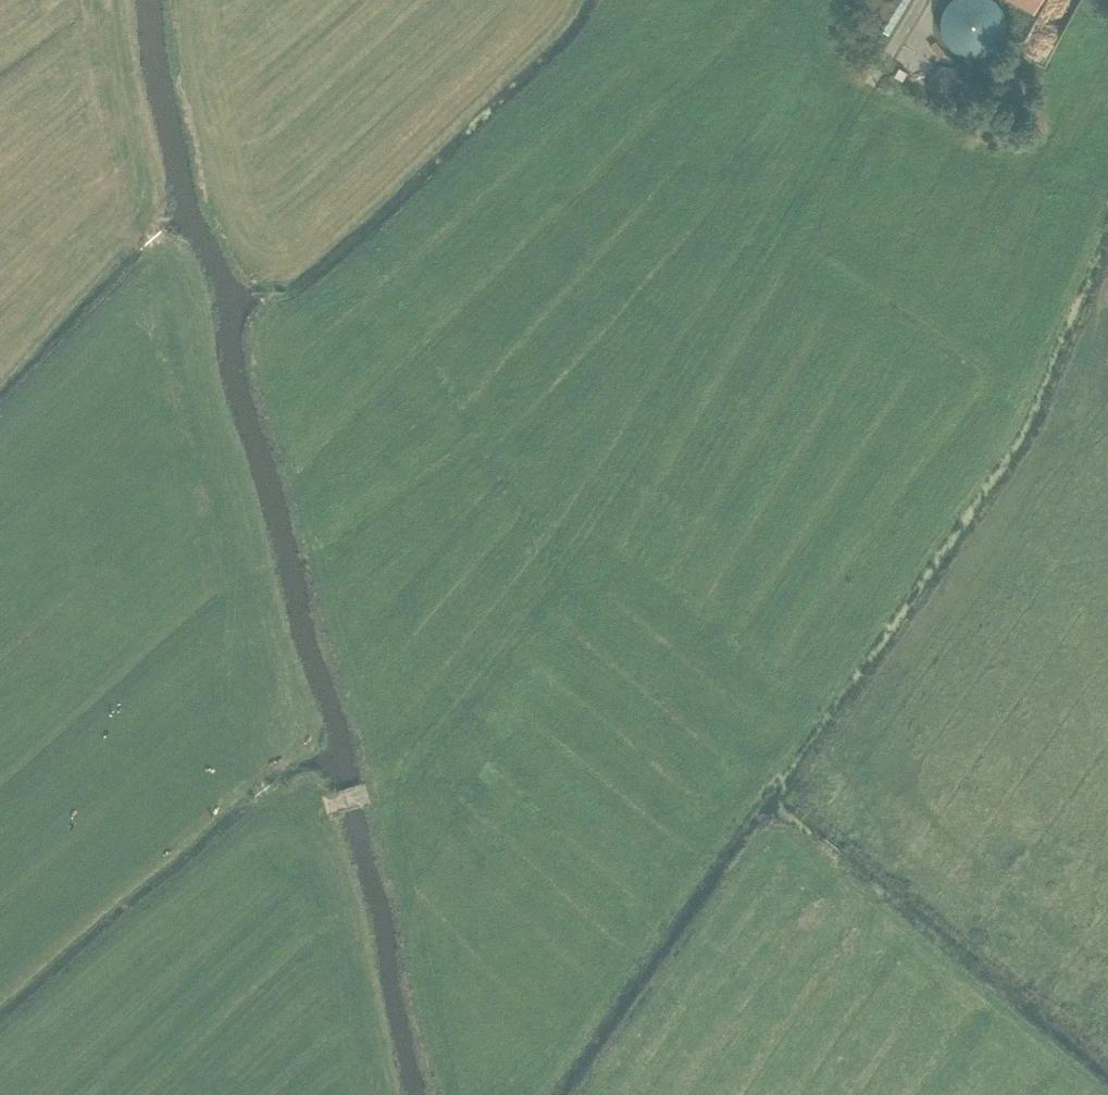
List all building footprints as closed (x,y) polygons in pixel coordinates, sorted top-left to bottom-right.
[(945,4),(942,9),(940,16),(939,22),(939,29),(941,35),(944,41),(948,46),(953,50),(959,53),(965,55),(971,56),(978,55),(984,53),(990,50),(995,46),(999,42),(1002,36),(1004,30),(1005,23),(1004,17),(1003,11),(1000,5),(996,0),(948,0),(945,4)] [(1034,14),(1041,0),(1010,0),(1034,14)]
